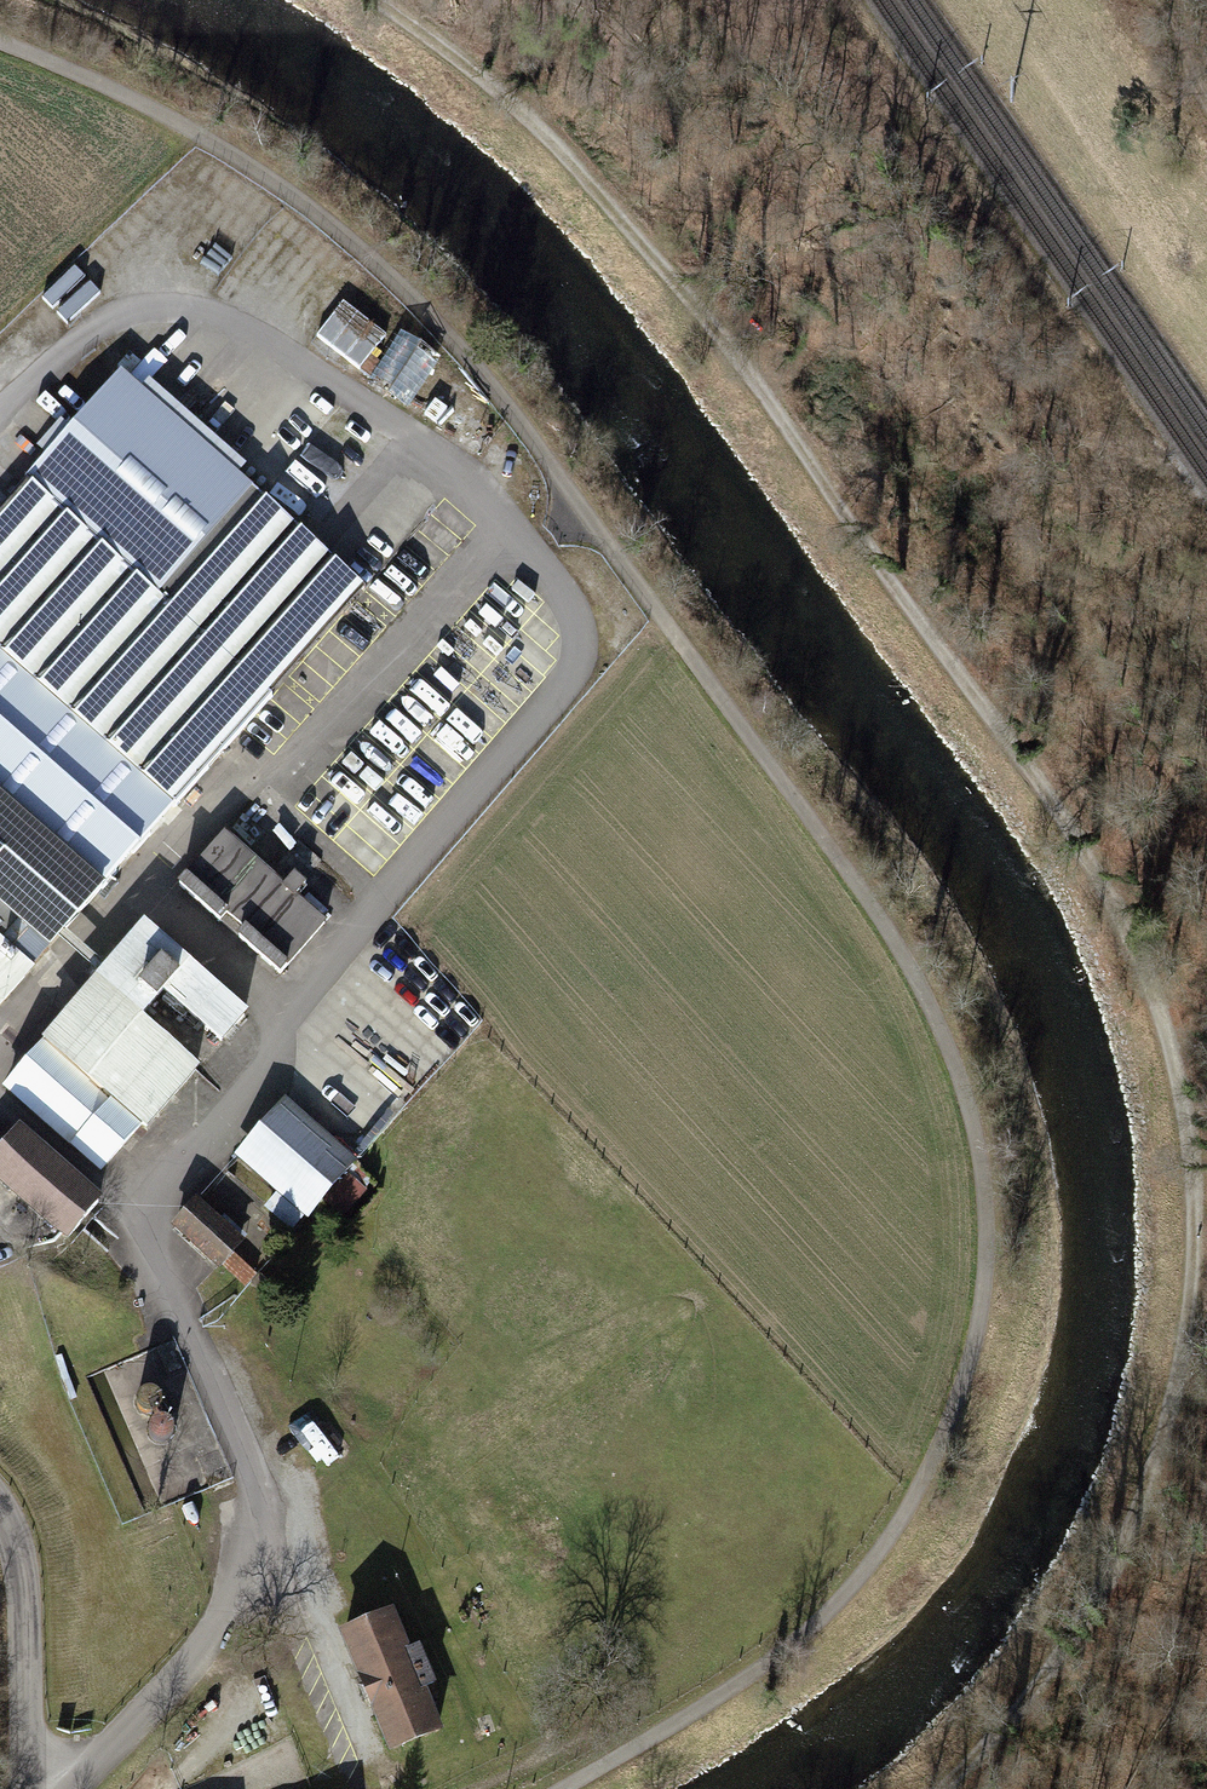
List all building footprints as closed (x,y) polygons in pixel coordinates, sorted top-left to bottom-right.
[(349,299),(321,334),(364,368),(392,333),(349,299)] [(415,402),(446,354),(405,328),(374,376),(415,402)] [(360,596),(115,377),(0,505),(0,998),(360,596)] [(211,837),(170,883),(270,971),(310,925),(211,837)] [(143,933),(11,1091),(101,1166),(186,1065),(132,1020),(161,985),(221,1036),(240,1014),(143,933)] [(285,1109),(244,1159),(306,1209),(347,1158),(285,1109)] [(0,1160),(0,1176),(67,1234),(95,1201),(20,1137),(0,1160)] [(197,1204),(177,1227),(220,1264),(240,1241),(197,1204)] [(391,1614),(345,1634),(391,1748),(438,1728),(422,1688),(433,1684),(418,1647),(407,1652),(391,1614)]
